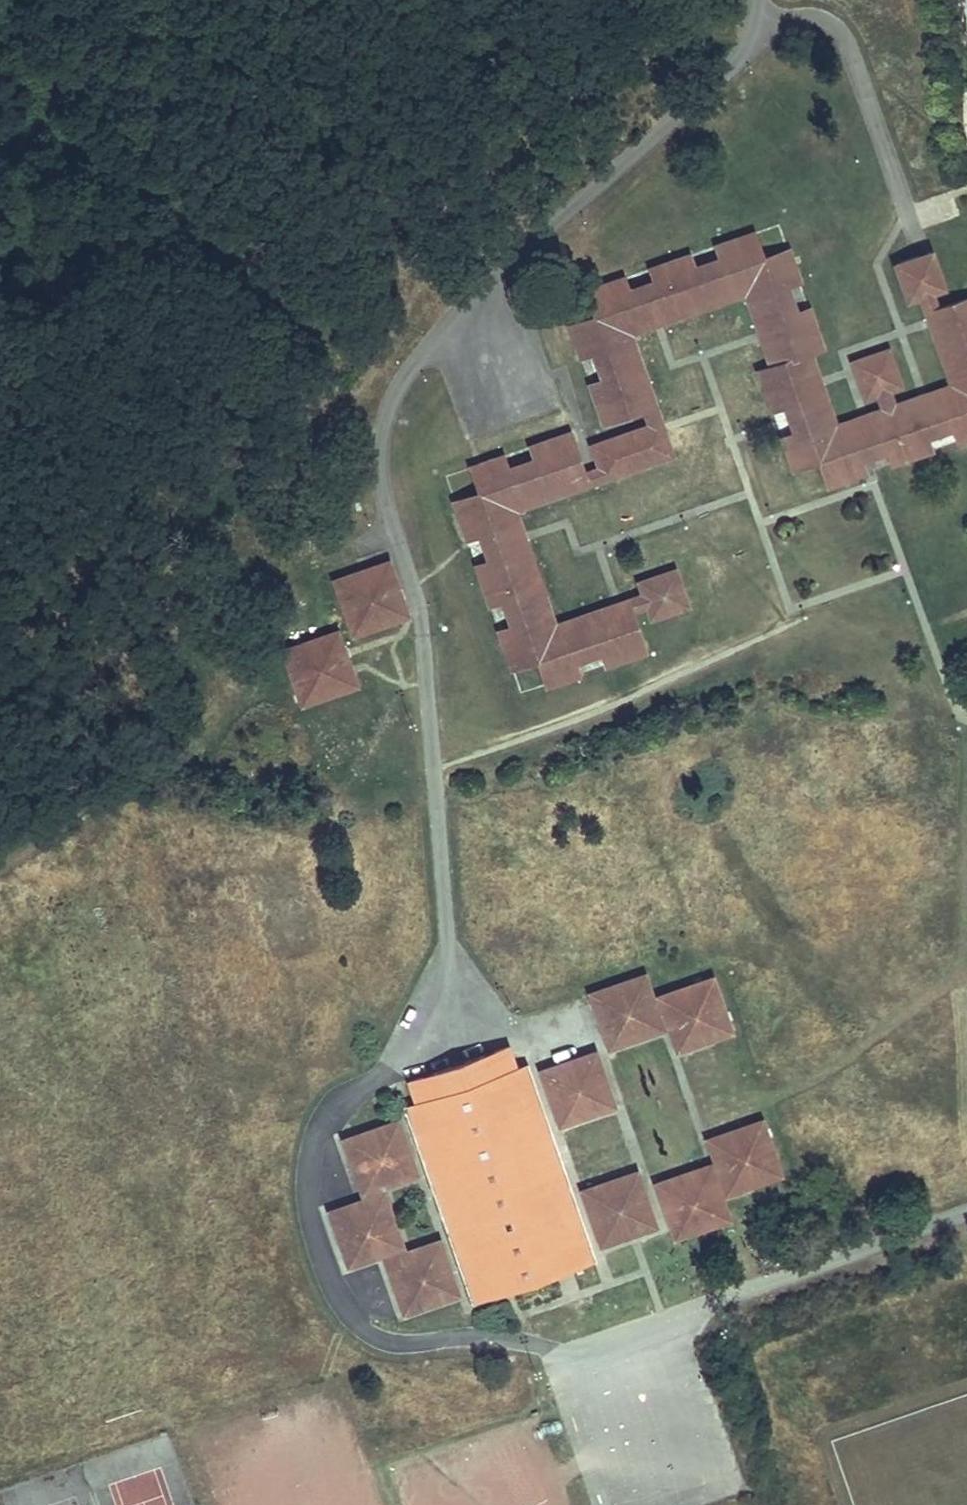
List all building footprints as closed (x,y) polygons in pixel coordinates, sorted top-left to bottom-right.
[(568,412),(579,441),(614,427),(621,443),(565,464),(572,483),(557,488),(545,454),(418,501),(470,642),(498,718),(621,672),(608,634),(625,628),(633,647),(667,635),(653,596),(531,642),(491,534),(603,491),(648,474),(624,409),(603,353),(718,309),(743,379),(730,384),(776,506),(781,508),(878,472),(966,439),(966,342),(952,300),(907,317),(900,301),(919,293),(920,289),(909,258),(876,271),(921,394),(870,414),(865,400),(877,395),(866,364),(831,377),(843,408),(854,404),(859,414),(859,418),(813,435),(787,363),(799,357),(753,232),(678,261),(533,315),(568,412)] [(392,565),(342,583),(362,633),(411,615),(392,565)] [(338,639),(288,658),(309,715),(359,696),(338,639)] [(641,979),(591,998),(609,1049),(660,1031),(641,979)] [(732,1036),(712,981),(660,999),(679,1054),(732,1036)] [(595,1059),(544,1077),(562,1128),(612,1111),(595,1059)] [(509,1076),(416,1109),(481,1302),(483,1306),(583,1272),(543,1155),(515,1075),(509,1076)] [(780,1176),(760,1120),(707,1139),(725,1191),(730,1193),(780,1176)] [(394,1129),(341,1147),(359,1198),(412,1180),(394,1129)] [(707,1170),(657,1189),(675,1241),(725,1224),(725,1219),(707,1170)] [(636,1178),(585,1197),(602,1246),(606,1248),(654,1231),(636,1178)] [(375,1208),(326,1225),(341,1271),(391,1254),(375,1208)] [(436,1249),(384,1266),(402,1320),(454,1303),(436,1249)]
